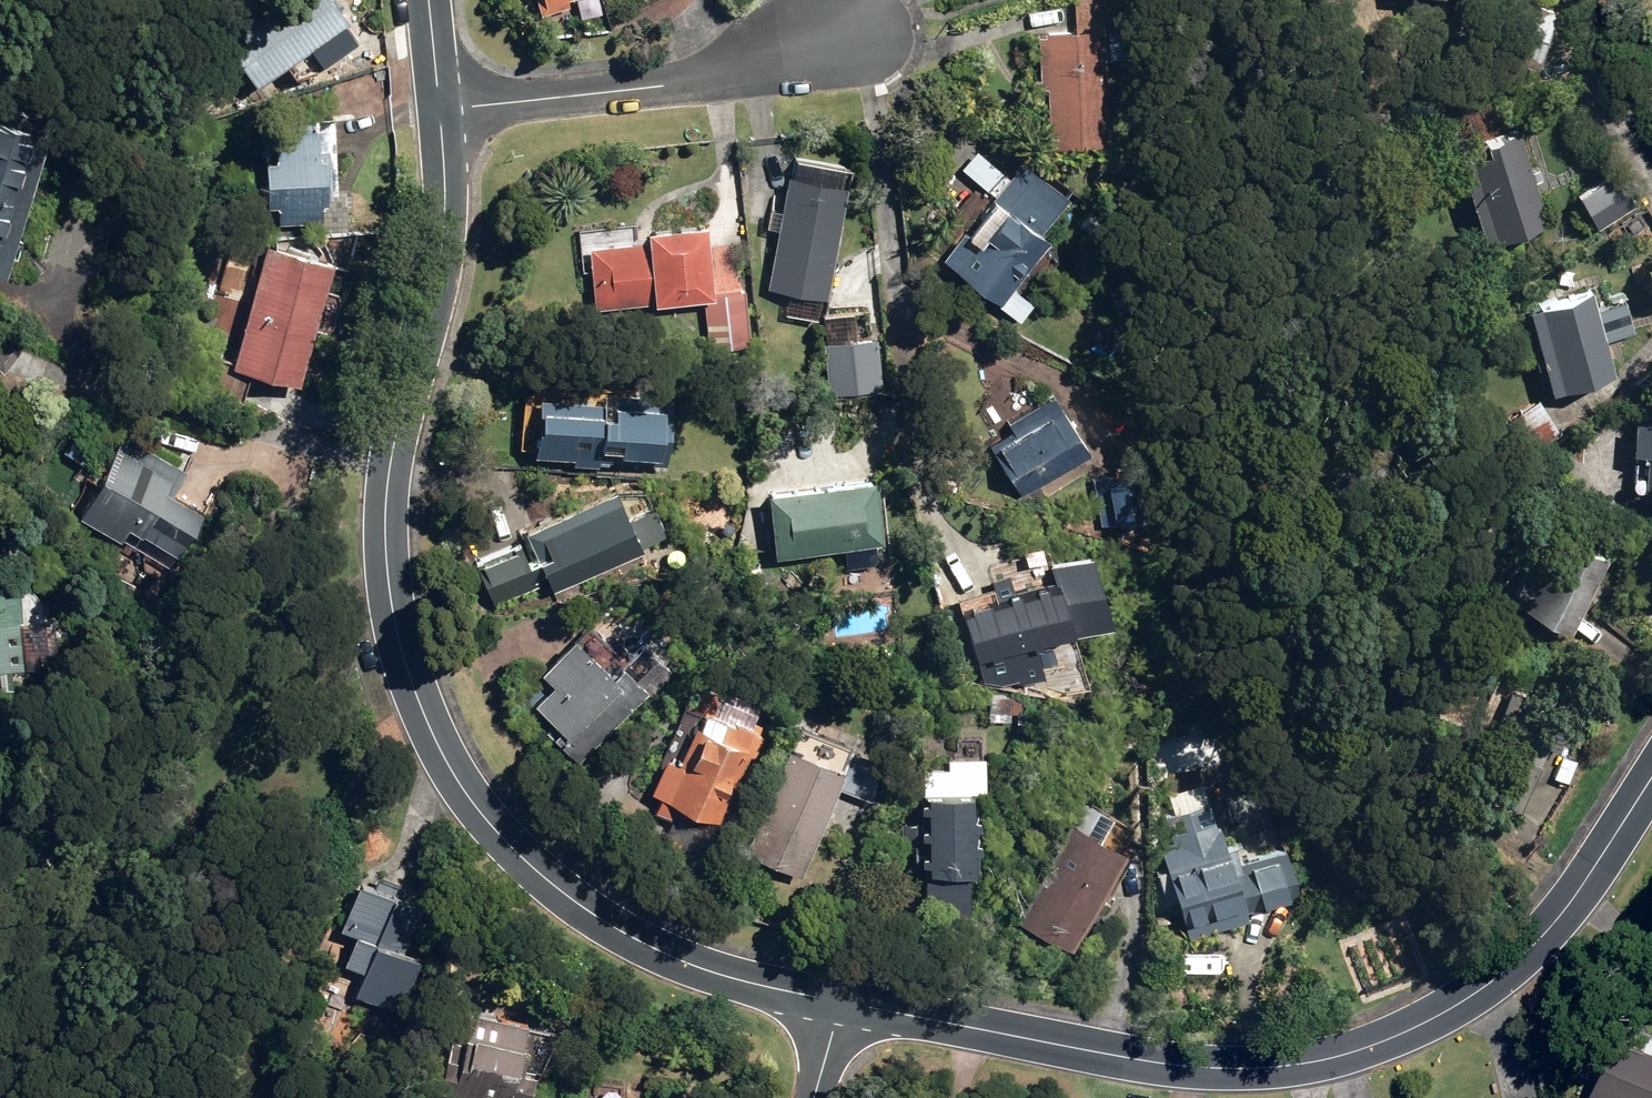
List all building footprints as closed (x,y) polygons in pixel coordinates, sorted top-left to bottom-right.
[(274,82),(366,17),(355,0),(283,0),(239,31),(274,82)] [(533,12),(564,5),(562,0),(530,0),(533,12)] [(1045,147),(1103,144),(1096,30),(1106,30),(1104,0),(1070,0),(1071,26),(1037,29),(1045,147)] [(1532,69),(1550,9),(1522,0),(1518,0),(1499,59),(1532,69)] [(1104,31),(1104,49),(1124,49),(1124,31),(1104,31)] [(6,279),(57,122),(0,103),(0,277),(6,279)] [(266,115),(269,220),(327,218),(326,199),(339,199),(336,112),(266,115)] [(1444,147),(1475,242),(1541,221),(1528,178),(1536,176),(1532,165),(1527,167),(1513,125),(1444,147)] [(1065,199),(1015,159),(936,258),(1013,320),(1027,302),(1006,285),(1043,239),(1037,234),(1065,199)] [(759,287),(820,297),(839,183),(779,173),(773,209),(762,208),(759,226),(769,227),(759,287)] [(1571,194),(1589,226),(1623,207),(1604,174),(1571,194)] [(709,302),(715,354),(754,350),(747,294),(712,299),(704,228),(646,234),(647,247),(591,253),(598,314),(709,302)] [(226,368),(293,387),(327,263),(261,244),(226,368)] [(1520,307),(1544,391),(1609,373),(1586,288),(1520,307)] [(13,373),(38,343),(17,325),(0,344),(0,362),(13,373)] [(823,342),(827,405),(871,402),(867,338),(823,342)] [(981,444),(1014,495),(1084,451),(1045,392),(1002,420),(1007,427),(981,444)] [(523,451),(660,459),(664,403),(527,395),(523,451)] [(1501,418),(1525,456),(1560,434),(1536,397),(1501,418)] [(1651,496),(1651,420),(1626,418),(1624,450),(1638,451),(1634,495),(1651,496)] [(125,521),(182,553),(206,509),(168,488),(180,468),(135,443),(127,457),(109,447),(74,511),(117,536),(125,521)] [(1089,475),(1098,524),(1144,516),(1135,467),(1089,475)] [(837,546),(839,566),(867,563),(871,556),(870,543),(875,542),(868,477),(758,489),(765,554),(837,546)] [(464,562),(483,605),(540,580),(544,590),(636,550),(634,545),(663,532),(641,482),(612,494),(609,487),(515,528),(520,538),(464,562)] [(1500,595),(1561,630),(1603,559),(1541,523),(1500,595)] [(40,667),(39,577),(0,577),(0,667),(40,667)] [(952,607),(967,655),(979,651),(980,655),(990,652),(989,648),(1020,638),(1021,643),(1029,641),(1027,636),(1061,626),(1062,629),(1093,621),(1080,577),(1046,587),(1044,580),(952,607)] [(1581,641),(1602,657),(1614,642),(1594,625),(1581,641)] [(554,745),(567,758),(633,691),(609,667),(602,675),(563,637),(531,670),(543,683),(523,702),(560,739),(554,745)] [(1458,788),(1513,809),(1555,702),(1500,680),(1458,788)] [(659,842),(695,856),(740,745),(733,742),(739,728),(703,713),(710,694),(688,685),(680,705),(693,710),(688,725),(683,723),(668,760),(656,756),(642,792),(653,796),(647,810),(668,818),(659,842)] [(802,755),(810,757),(817,753),(820,745),(816,738),(808,735),(800,739),(798,747),(802,755)] [(738,852),(796,873),(828,784),(864,797),(878,759),(840,746),(833,767),(776,747),(738,852)] [(918,869),(919,913),(962,913),(962,868),(979,868),(979,758),(944,757),(945,766),(916,766),(916,798),(910,798),(910,807),(917,807),(916,825),(910,825),(910,834),(916,834),(917,843),(910,843),(910,869),(918,869)] [(1170,899),(1182,938),(1243,919),(1241,911),(1296,894),(1281,847),(1234,862),(1228,844),(1224,846),(1217,822),(1212,824),(1204,800),(1201,802),(1195,782),(1157,793),(1163,812),(1159,814),(1167,839),(1154,844),(1161,868),(1153,871),(1162,901),(1170,899)] [(1011,922),(1065,950),(1109,863),(1115,866),(1126,844),(1117,839),(1125,822),(1080,799),(1072,817),(1066,814),(1011,922)] [(346,993),(383,1006),(417,905),(344,880),(328,927),(343,932),(333,962),(353,969),(346,993)] [(478,1097),(530,1097),(535,1075),(511,1069),(514,1058),(538,1064),(551,1029),(455,1008),(445,1054),(433,1052),(425,1086),(478,1097)] [(1606,1028),(1578,1091),(1594,1097),(1651,1097),(1651,1049),(1606,1028)]
